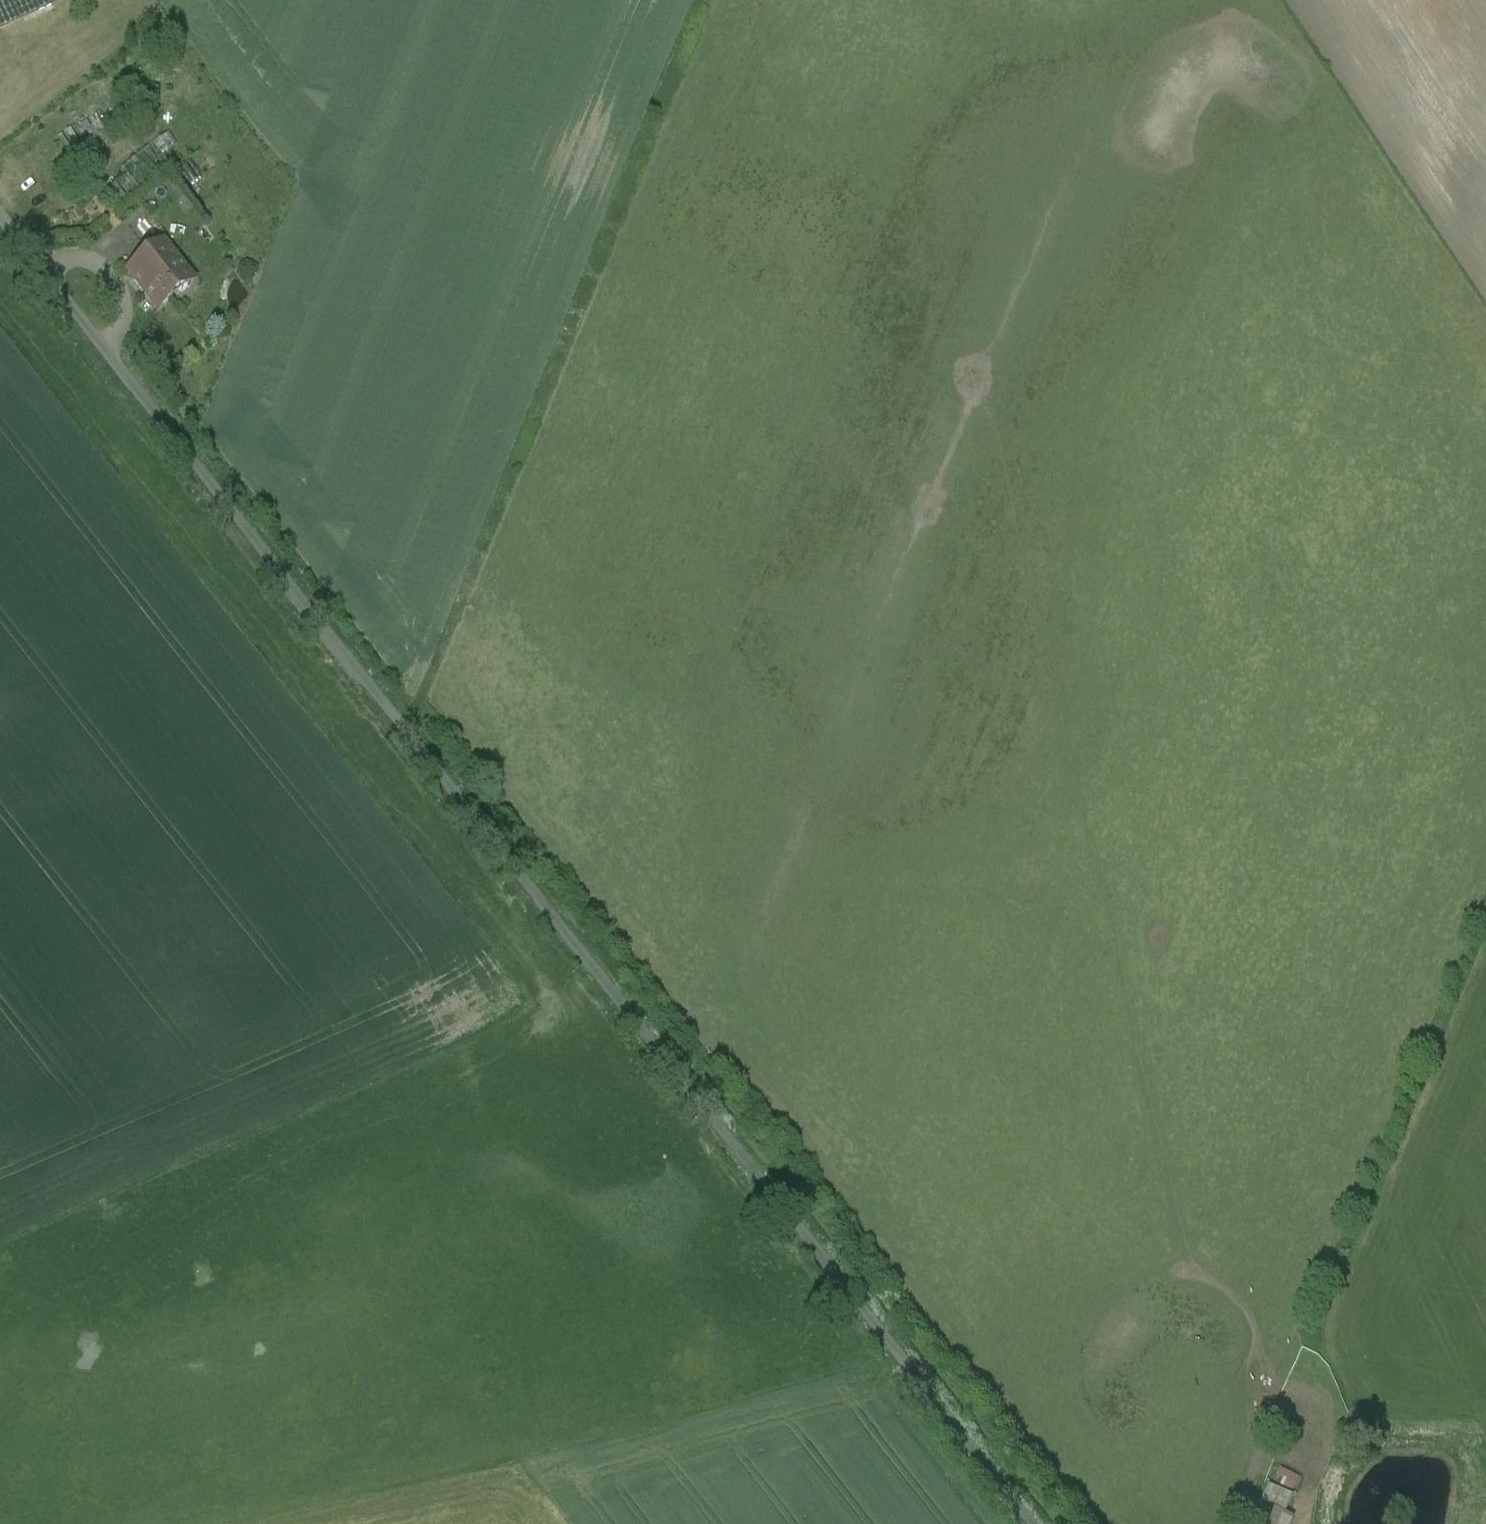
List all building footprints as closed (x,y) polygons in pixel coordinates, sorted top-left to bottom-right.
[(49,7),(48,3),(55,0),(0,0),(0,30),(49,7)] [(119,203),(139,187),(129,175),(109,191),(119,203)] [(162,245),(128,272),(158,310),(192,283),(162,245)] [(1299,1492),(1304,1477),(1276,1466),(1271,1481),(1299,1492)]
